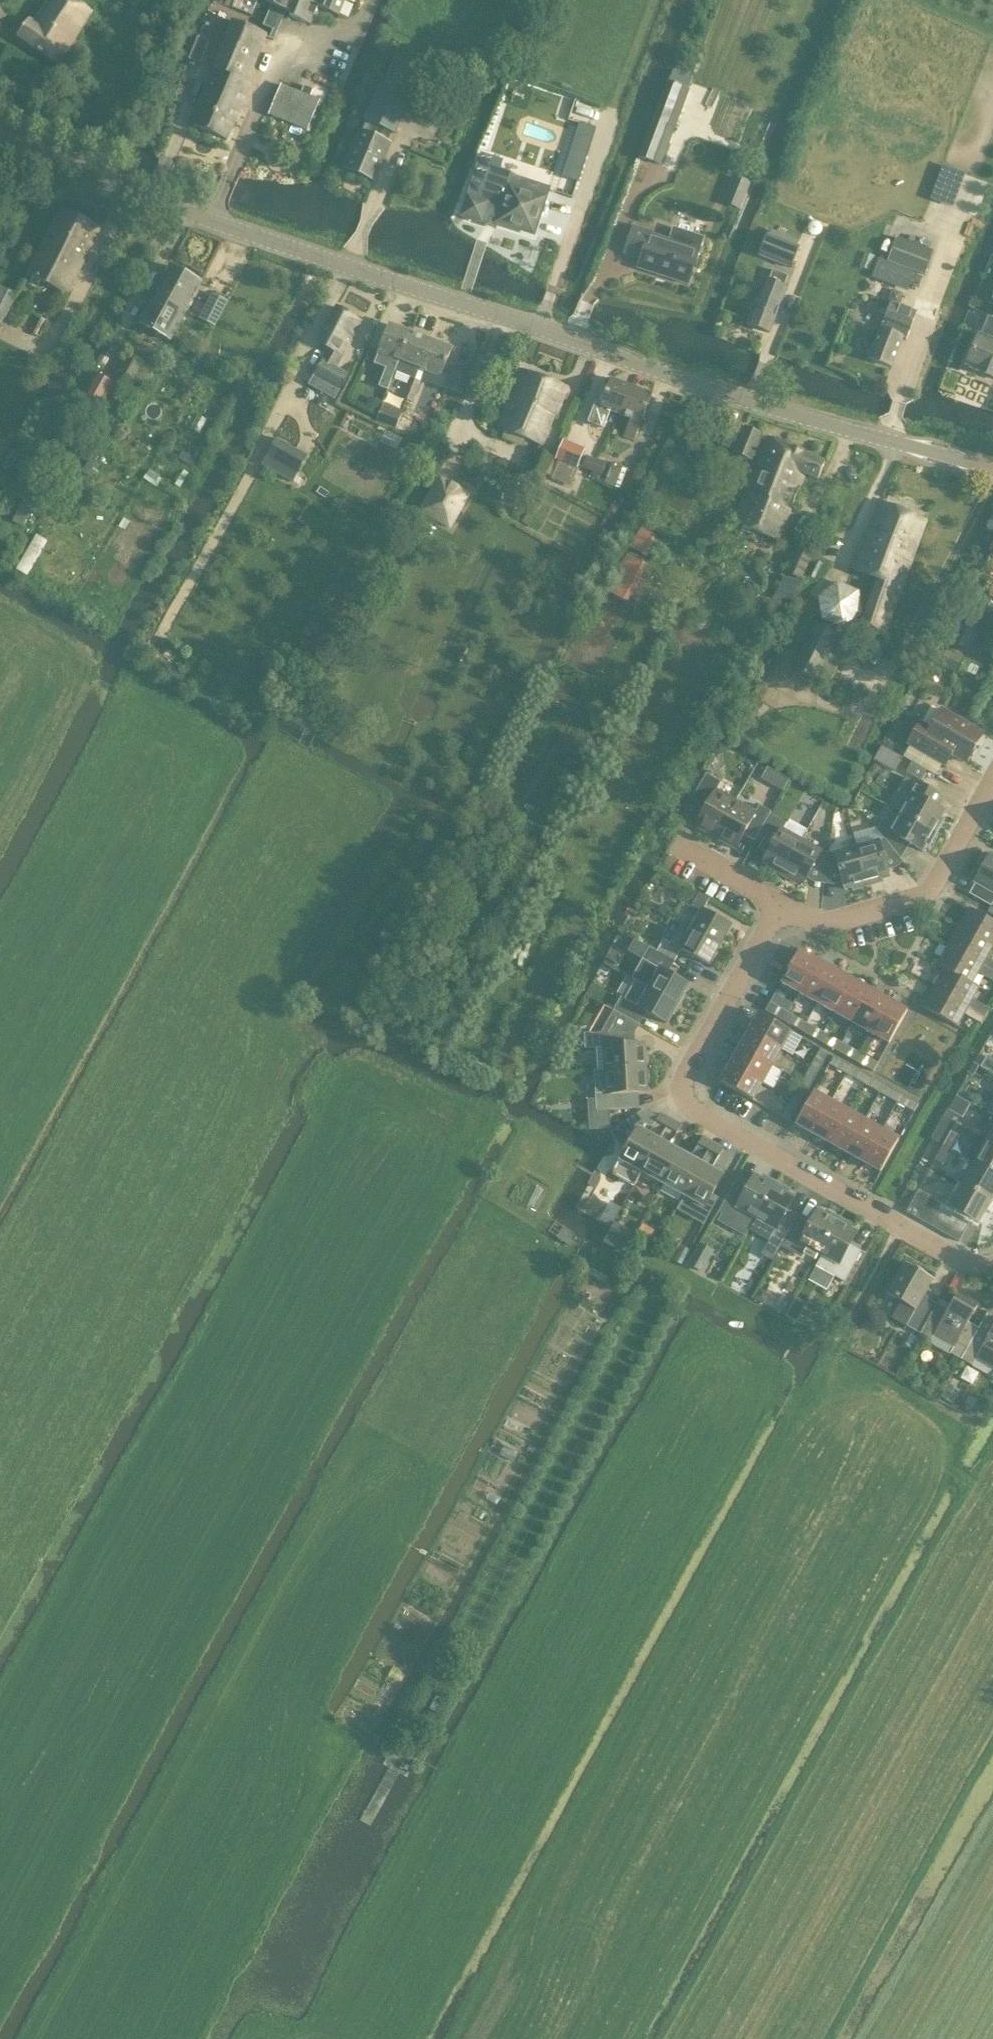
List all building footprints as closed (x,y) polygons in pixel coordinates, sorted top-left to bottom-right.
[(17,36),(57,65),(67,51),(83,62),(90,52),(75,41),(95,13),(77,0),(49,0),(46,4),(47,5),(40,15),(39,15),(33,23),(29,20),(17,36)] [(291,13),(289,16),(310,24),(318,7),(338,15),(345,0),(260,0),(291,13)] [(233,23),(191,125),(228,140),(251,84),(247,83),(266,36),(233,23)] [(361,132),(345,169),(375,182),(391,144),(379,139),(383,129),(395,134),(411,97),(410,97),(402,93),(412,68),(393,60),(383,85),(381,84),(376,97),(365,121),(367,122),(363,132),(361,132)] [(272,114),(313,131),(326,99),(286,82),(272,114)] [(661,166),(676,128),(653,119),(638,158),(661,166)] [(594,128),(580,124),(576,139),(589,143),(592,144),(596,129),(594,128)] [(552,149),(556,133),(529,125),(524,141),(552,149)] [(567,137),(551,187),(577,195),(593,145),(567,137)] [(469,198),(464,216),(481,221),(482,219),(488,221),(489,218),(533,233),(544,199),(522,191),(525,182),(504,175),(511,153),(504,150),(498,166),(496,165),(495,169),(497,170),(486,204),(469,198)] [(946,162),(935,197),(959,204),(970,170),(946,162)] [(750,183),(734,177),(729,189),(745,195),(746,195),(750,183)] [(62,209),(28,275),(33,277),(31,281),(39,285),(40,281),(63,293),(63,292),(68,292),(101,229),(62,209)] [(634,228),(626,252),(642,258),(639,267),(688,284),(699,251),(704,236),(672,226),(668,241),(650,235),(651,234),(634,228)] [(791,269),(800,247),(768,234),(759,256),(791,269)] [(897,238),(888,261),(925,275),(934,252),(897,238)] [(875,257),(865,254),(860,267),(870,270),(875,257)] [(915,272),(879,259),(872,278),(908,292),(910,286),(914,275),(915,272)] [(165,301),(186,312),(201,283),(170,267),(157,291),(168,297),(165,301)] [(787,289),(783,287),(787,276),(772,270),(768,281),(765,280),(747,325),(770,333),(787,289)] [(914,275),(910,286),(917,289),(922,278),(914,275)] [(2,325),(5,317),(6,318),(17,294),(0,286),(0,324),(2,325)] [(157,291),(139,324),(160,335),(171,341),(184,315),(186,312),(165,301),(168,297),(157,291)] [(213,293),(200,318),(216,327),(229,302),(213,293)] [(907,340),(910,331),(917,313),(891,303),(884,321),(888,323),(886,327),(882,325),(869,359),(892,367),(903,338),(907,340)] [(323,359),(310,384),(337,398),(350,372),(337,366),(343,354),(361,318),(337,306),(318,342),(332,349),(326,361),(323,359)] [(987,317),(967,366),(982,373),(981,374),(992,378),(992,377),(992,319),(987,317)] [(378,353),(379,353),(374,364),(386,369),(379,387),(388,390),(395,372),(396,372),(400,361),(410,333),(389,325),(378,353)] [(431,341),(410,333),(400,361),(396,372),(416,380),(420,369),(421,369),(431,341)] [(431,341),(421,369),(441,377),(452,350),(431,341)] [(155,369),(128,355),(118,373),(145,388),(155,369)] [(462,394),(471,370),(457,364),(447,388),(462,394)] [(511,398),(500,428),(544,445),(555,415),(557,415),(567,387),(520,370),(509,397),(511,398)] [(114,384),(96,374),(82,398),(79,404),(98,414),(101,409),(114,384)] [(408,378),(405,388),(417,393),(421,382),(408,378)] [(621,415),(631,387),(611,379),(601,406),(596,404),(589,423),(603,428),(610,411),(621,415)] [(631,387),(621,415),(631,419),(624,437),(635,441),(652,395),(631,387)] [(405,388),(401,399),(414,403),(417,393),(405,388)] [(381,402),(370,398),(365,409),(377,413),(381,402)] [(403,411),(384,404),(377,422),(395,430),(403,411)] [(784,478),(801,485),(806,471),(820,477),(827,459),(803,450),(804,450),(794,446),(769,437),(766,443),(760,440),(762,434),(746,427),(735,454),(752,461),(756,451),(762,453),(748,488),(763,495),(772,472),(784,477),(784,478)] [(99,463),(110,443),(91,433),(81,453),(99,463)] [(277,439),(267,457),(297,474),(307,456),(277,439)] [(733,442),(725,439),(722,447),(730,450),(733,442)] [(559,461),(552,478),(570,486),(577,469),(586,449),(564,440),(556,459),(559,461)] [(542,484),(553,459),(536,451),(524,476),(542,484)] [(183,452),(179,459),(193,467),(197,461),(183,452)] [(587,456),(582,468),(593,472),(598,460),(587,456)] [(598,460),(593,472),(601,476),(606,464),(598,460)] [(618,489),(626,469),(612,464),(604,483),(618,489)] [(265,467),(262,471),(275,478),(277,474),(265,467)] [(782,540),(801,485),(784,478),(784,477),(772,472),(763,495),(748,488),(734,522),(782,540)] [(450,528),(470,495),(441,477),(421,511),(450,528)] [(879,504),(854,573),(878,582),(862,626),(884,634),(926,521),(879,504)] [(801,580),(813,555),(797,547),(784,572),(801,580)] [(608,592),(628,603),(648,565),(628,555),(608,592)] [(783,578),(773,599),(790,601),(800,581),(783,578)] [(842,627),(859,613),(856,591),(835,584),(818,598),(822,619),(842,627)] [(967,606),(985,614),(991,600),(973,592),(967,606)] [(973,640),(978,629),(960,621),(955,632),(973,640)] [(793,669),(829,688),(853,642),(818,623),(793,669)] [(968,651),(973,640),(955,632),(950,643),(968,651)] [(463,649),(457,659),(465,664),(471,653),(463,649)] [(965,658),(947,650),(941,665),(959,673),(965,658)] [(921,722),(908,745),(945,766),(945,765),(940,762),(945,754),(947,755),(951,754),(966,763),(983,734),(942,710),(931,728),(921,722)] [(752,720),(747,728),(754,733),(759,725),(752,720)] [(727,754),(730,748),(718,741),(712,753),(718,757),(727,754)] [(895,773),(903,758),(882,746),(874,761),(895,773)] [(927,772),(911,763),(906,773),(921,782),(927,772)] [(715,838),(736,801),(717,790),(721,782),(706,774),(692,799),(706,807),(695,826),(715,838)] [(782,777),(776,787),(783,791),(788,782),(789,781),(782,777)] [(901,813),(936,833),(943,821),(940,819),(944,812),(927,802),(933,792),(906,777),(896,796),(907,802),(901,813)] [(736,801),(716,838),(736,849),(743,836),(745,832),(756,839),(758,835),(770,814),(771,812),(760,805),(756,812),(736,801)] [(929,845),(936,833),(901,813),(894,825),(883,819),(881,824),(877,830),(883,837),(895,852),(897,855),(905,841),(922,851),(926,844),(929,845)] [(770,814),(758,835),(764,838),(774,844),(767,856),(763,862),(770,866),(768,868),(782,875),(802,841),(783,830),(787,823),(770,814)] [(885,859),(889,856),(895,852),(883,837),(879,842),(857,848),(867,886),(882,882),(882,879),(889,878),(884,860),(885,859)] [(826,869),(828,853),(821,852),(802,841),(782,875),(795,883),(797,881),(803,884),(813,867),(826,869)] [(852,890),(867,886),(857,848),(835,854),(828,853),(826,869),(840,870),(845,890),(852,888),(852,890)] [(895,852),(889,856),(897,865),(902,861),(897,855),(895,852)] [(969,894),(991,906),(992,903),(992,855),(991,854),(975,882),(976,883),(969,894)] [(691,930),(720,946),(730,926),(703,911),(709,899),(699,893),(688,913),(698,919),(691,930)] [(959,927),(992,946),(992,921),(970,908),(959,927)] [(709,965),(720,946),(691,930),(682,925),(664,956),(671,959),(675,962),(681,950),(709,965)] [(948,947),(982,966),(986,958),(992,946),(959,927),(948,947)] [(635,940),(629,951),(643,959),(631,979),(635,981),(635,980),(679,1003),(689,985),(664,971),(671,959),(664,956),(649,947),(635,940)] [(948,947),(938,966),(945,970),(945,969),(972,984),(978,973),(982,966),(948,947)] [(800,993),(818,961),(800,950),(781,983),(800,993)] [(817,1003),(836,971),(818,961),(800,993),(817,1003)] [(983,976),(992,981),(992,972),(987,968),(983,976)] [(945,970),(934,988),(968,1007),(972,1000),(979,988),(972,984),(945,969),(945,970)] [(835,1013),(854,981),(836,971),(817,1003),(835,1013)] [(635,980),(635,981),(625,999),(621,997),(614,1010),(635,1022),(642,1010),(667,1024),(679,1003),(635,980)] [(853,1023),(871,991),(854,981),(835,1013),(853,1023)] [(934,988),(923,1008),(957,1027),(964,1014),(968,1007),(934,988)] [(871,1033),(889,1001),(871,991),(853,1023),(871,1033)] [(871,1033),(867,1040),(874,1043),(877,1037),(889,1044),(907,1011),(889,1001),(871,1033)] [(784,1021),(788,1014),(770,1003),(765,1011),(784,1021)] [(978,1003),(973,1010),(985,1017),(989,1009),(987,1008),(982,1005),(978,1003)] [(973,1010),(969,1017),(981,1024),(985,1017),(973,1010)] [(759,1014),(749,1031),(782,1049),(791,1032),(759,1014)] [(802,1031),(806,1024),(788,1014),(784,1021),(802,1031)] [(819,1041),(824,1034),(806,1024),(802,1031),(819,1041)] [(627,1045),(626,1031),(584,1034),(585,1049),(596,1048),(597,1070),(597,1071),(647,1068),(646,1044),(627,1045)] [(772,1066),(782,1049),(749,1031),(740,1048),(772,1066)] [(837,1051),(842,1044),(824,1034),(819,1041),(837,1051)] [(855,1061),(859,1054),(842,1044),(837,1051),(855,1061)] [(740,1048),(730,1065),(763,1083),(772,1066),(740,1048)] [(823,1048),(812,1066),(820,1071),(830,1052),(823,1048)] [(873,1071),(878,1064),(859,1054),(855,1061),(873,1071)] [(981,1068),(992,1075),(992,1060),(987,1056),(985,1060),(981,1068)] [(829,1065),(846,1074),(851,1066),(834,1057),(829,1065)] [(753,1101),(763,1083),(730,1065),(721,1082),(753,1101)] [(810,1088),(820,1071),(812,1066),(802,1083),(810,1088)] [(846,1074),(863,1084),(868,1076),(851,1066),(846,1074)] [(597,1071),(597,1070),(594,1070),(597,1111),(631,1109),(630,1093),(648,1092),(647,1068),(597,1071)] [(885,1085),(868,1076),(863,1084),(880,1093),(885,1085)] [(802,1083),(793,1100),(800,1105),(810,1088),(802,1083)] [(880,1093),(897,1103),(902,1095),(885,1085),(880,1093)] [(831,1101),(814,1092),(796,1125),(813,1134),(831,1101)] [(919,1104),(902,1095),(897,1103),(914,1112),(919,1104)] [(971,1104),(958,1096),(949,1111),(955,1114),(962,1118),(971,1104)] [(800,1105),(793,1100),(783,1117),(790,1122),(800,1105)] [(813,1134),(830,1144),(848,1111),(831,1101),(813,1134)] [(947,1110),(943,1118),(951,1122),(955,1114),(949,1111),(947,1110)] [(865,1120),(848,1111),(830,1144),(847,1153),(865,1120)] [(638,1128),(613,1174),(635,1186),(642,1172),(671,1120),(661,1114),(649,1135),(638,1128)] [(943,1118),(935,1132),(943,1137),(951,1122),(943,1118)] [(671,1120),(642,1172),(663,1184),(680,1152),(670,1146),(682,1125),(671,1120)] [(847,1153),(864,1163),(882,1130),(865,1120),(847,1153)] [(882,1130),(864,1163),(881,1172),(899,1140),(882,1130)] [(951,1150),(959,1135),(951,1131),(943,1146),(951,1150)] [(680,1152),(663,1184),(684,1195),(713,1143),(703,1137),(691,1158),(680,1152)] [(987,1141),(975,1163),(992,1173),(992,1145),(987,1141)] [(713,1143),(684,1195),(705,1207),(708,1202),(715,1205),(718,1199),(712,1195),(723,1176),(712,1170),(723,1149),(713,1143)] [(943,1164),(951,1150),(943,1146),(936,1160),(943,1164)] [(957,1182),(962,1185),(991,1201),(992,1198),(992,1173),(975,1163),(967,1177),(962,1174),(957,1182)] [(733,1186),(719,1212),(731,1219),(737,1208),(756,1219),(776,1183),(764,1177),(762,1179),(755,1175),(745,1193),(733,1186)] [(776,1183),(756,1219),(768,1225),(762,1236),(769,1240),(782,1247),(796,1221),(784,1214),(794,1197),(787,1193),(788,1190),(776,1183)] [(978,1224),(991,1201),(962,1185),(950,1207),(950,1208),(951,1208),(961,1214),(971,1220),(978,1224)] [(917,1218),(930,1196),(919,1190),(907,1212),(917,1218)] [(928,1224),(940,1202),(930,1196),(917,1218),(928,1224)] [(950,1208),(950,1207),(940,1202),(928,1224),(938,1230),(951,1208),(950,1208)] [(949,1236),(961,1214),(951,1208),(938,1230),(949,1236)] [(796,1221),(782,1247),(794,1254),(800,1243),(819,1254),(839,1219),(827,1212),(825,1214),(818,1210),(808,1228),(796,1221)] [(959,1242),(971,1220),(961,1214),(949,1236),(959,1242)] [(822,1255),(816,1266),(832,1275),(844,1282),(859,1256),(847,1249),(857,1232),(849,1228),(851,1225),(839,1219),(819,1254),(822,1255)] [(631,1232),(615,1223),(609,1234),(607,1237),(608,1238),(623,1246),(625,1243),(631,1232)] [(563,1227),(556,1237),(558,1238),(563,1241),(568,1245),(575,1235),(563,1227)] [(653,1234),(641,1228),(635,1238),(647,1244),(653,1234)] [(700,1245),(690,1265),(703,1272),(714,1252),(700,1245)] [(905,1264),(888,1294),(902,1302),(892,1318),(920,1334),(925,1326),(937,1305),(923,1297),(933,1279),(905,1264)] [(770,1300),(768,1293),(761,1290),(756,1301),(766,1306),(770,1300)] [(925,1326),(920,1334),(931,1341),(934,1336),(954,1348),(951,1354),(961,1360),(967,1349),(979,1329),(969,1323),(978,1305),(958,1294),(948,1311),(937,1305),(925,1326)] [(797,1322),(806,1304),(796,1298),(786,1316),(797,1322)] [(961,1360),(972,1366),(975,1360),(992,1370),(992,1328),(990,1334),(979,1329),(967,1349),(961,1360)] [(947,1388),(940,1399),(950,1405),(957,1394),(947,1388)] [(469,1656),(458,1650),(452,1662),(462,1667),(469,1656)]
